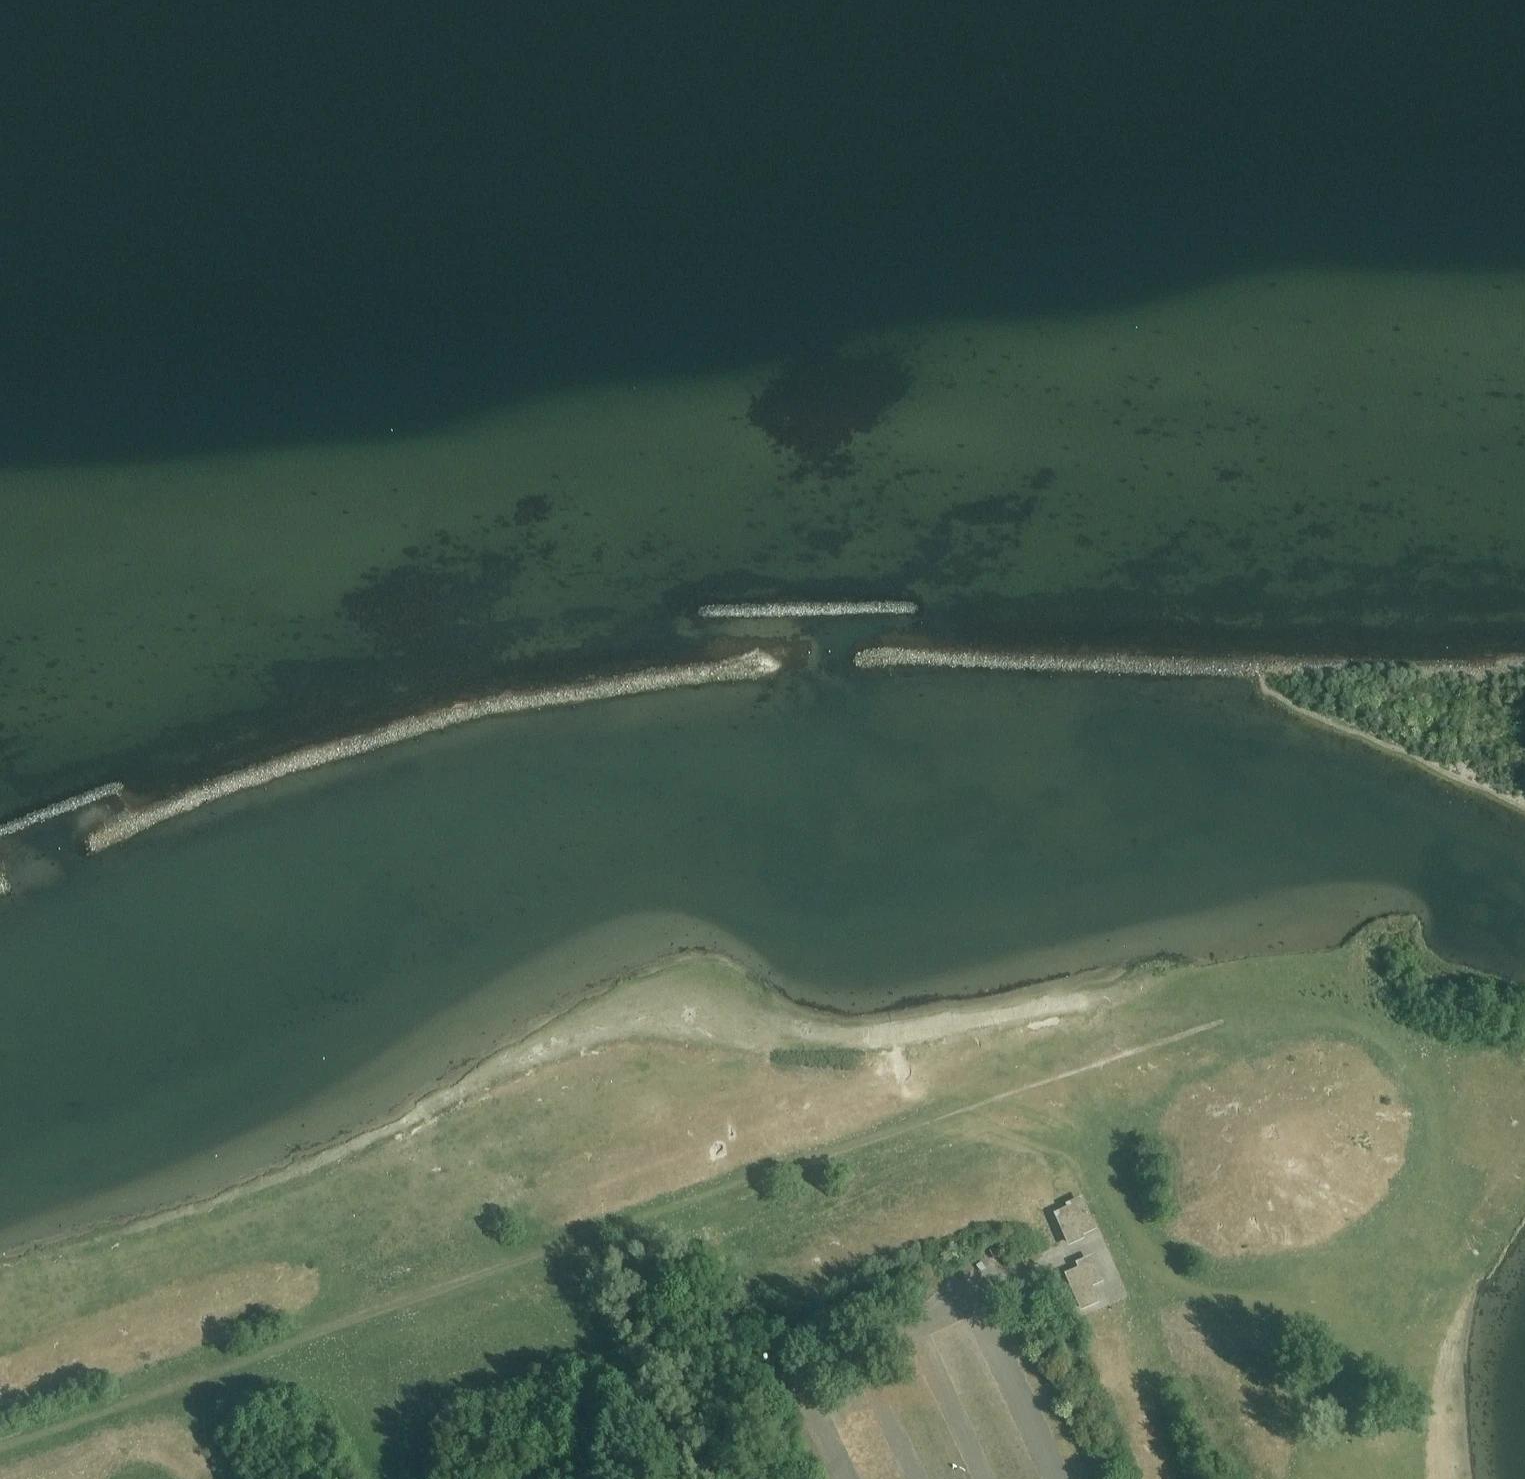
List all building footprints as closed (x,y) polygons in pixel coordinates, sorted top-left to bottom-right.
[(1057,1219),(1067,1242),(1081,1236),(1080,1233),(1093,1227),(1083,1204),(1069,1210),(1071,1214),(1057,1219)] [(1068,1279),(1080,1307),(1094,1301),(1087,1285),(1100,1279),(1093,1262),(1079,1269),(1081,1273),(1068,1279)]
